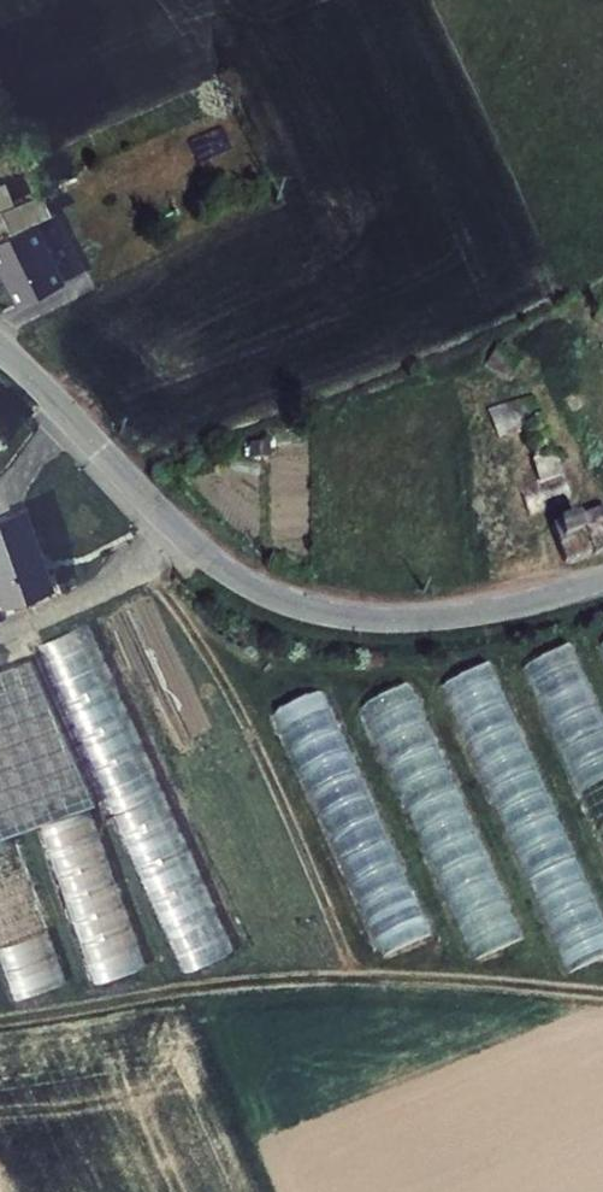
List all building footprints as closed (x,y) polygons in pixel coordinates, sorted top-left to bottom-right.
[(25,205),(15,182),(0,188),(0,216),(25,205)] [(3,247),(27,302),(65,285),(42,230),(60,222),(49,197),(14,214),(25,237),(3,247)] [(485,368),(511,379),(521,357),(494,345),(485,368)] [(487,409),(495,438),(540,426),(532,397),(487,409)] [(566,496),(559,457),(534,461),(539,484),(524,487),(527,504),(566,496)] [(34,490),(0,502),(0,539),(16,584),(61,570),(34,490)] [(32,627),(29,621),(0,631),(0,638),(32,627)] [(0,638),(0,805),(98,768),(32,627),(0,638)] [(527,665),(602,853),(602,729),(570,648),(527,665)] [(545,824),(554,821),(490,666),(446,684),(521,868),(539,861),(535,851),(553,844),(545,824)] [(409,686),(364,704),(443,900),(477,886),(457,836),(472,830),(444,762),(416,774),(411,763),(436,753),(409,686)] [(276,710),(373,958),(424,938),(328,690),(276,710)]
